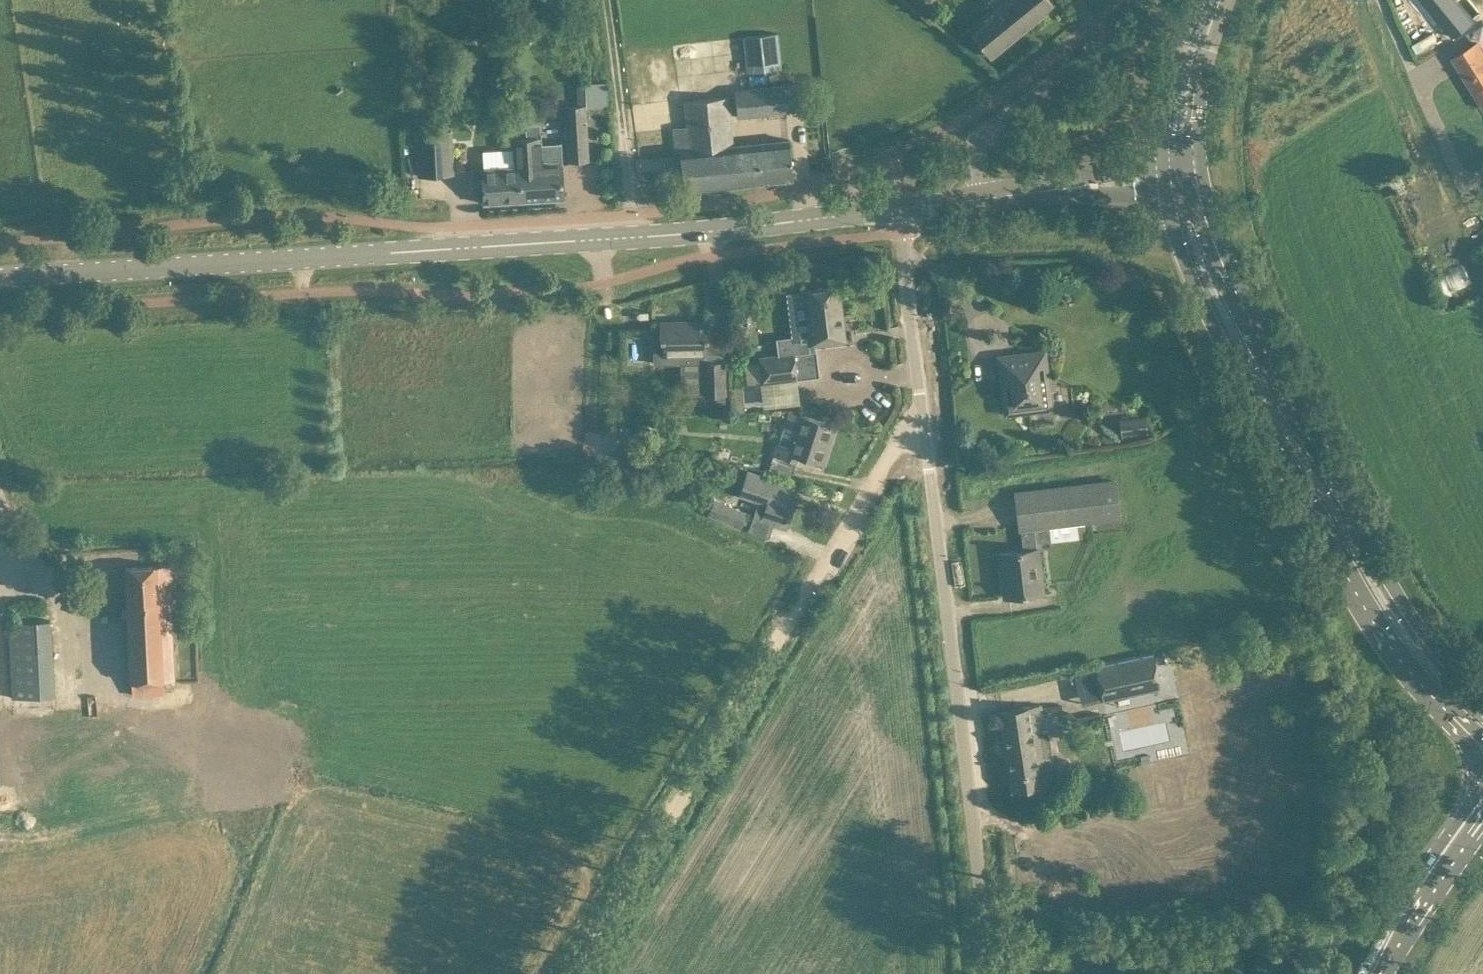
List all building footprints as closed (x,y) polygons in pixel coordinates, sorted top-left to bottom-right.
[(968,27),(978,40),(991,55),(1054,4),(1051,0),(989,0),(988,0),(993,7),(968,27)] [(1453,37),(1474,20),(1474,19),(1473,18),(1458,0),(1423,0),(1453,37)] [(777,32),(742,36),(746,70),(768,68),(781,67),(778,34),(778,33),(777,32)] [(1478,42),(1453,57),(1482,105),(1482,50),(1478,42)] [(800,82),(735,88),(737,117),(803,110),(800,82)] [(732,144),(727,95),(685,99),(688,125),(673,127),(676,151),(679,151),(683,189),(793,178),(789,138),(732,144)] [(585,107),(585,103),(565,104),(568,161),(588,160),(585,107)] [(513,123),(525,122),(525,112),(512,113),(513,123)] [(417,132),(414,132),(414,161),(418,161),(418,173),(452,172),(451,130),(417,130),(417,132)] [(525,177),(526,200),(565,197),(563,163),(561,141),(560,141),(542,143),(541,132),(540,132),(540,136),(526,136),(529,176),(525,177)] [(483,202),(526,200),(525,177),(529,176),(526,136),(513,137),(514,166),(481,168),(483,202)] [(1444,292),(1473,284),(1468,263),(1439,270),(1444,292)] [(803,290),(787,292),(789,308),(805,306),(809,344),(815,344),(845,340),(838,286),(803,290)] [(708,337),(707,320),(659,321),(660,336),(655,336),(656,362),(703,361),(703,358),(705,358),(705,351),(705,338),(708,337)] [(1005,413),(1041,408),(1051,407),(1049,388),(1039,389),(1037,373),(1047,372),(1044,350),(999,356),(1005,413)] [(705,358),(703,358),(703,361),(704,394),(715,394),(724,394),(723,351),(705,351),(705,358)] [(762,381),(796,377),(793,352),(778,354),(759,356),(762,381)] [(742,386),(730,387),(731,411),(743,410),(742,386)] [(776,443),(767,471),(791,477),(798,454),(823,462),(836,425),(817,418),(801,413),(790,447),(778,443),(776,443)] [(1121,433),(1147,430),(1145,416),(1119,419),(1121,433)] [(729,504),(723,519),(741,527),(743,522),(751,525),(750,528),(748,528),(748,529),(769,536),(769,535),(764,533),(766,526),(767,526),(768,522),(786,528),(795,500),(788,498),(792,485),(774,478),(747,469),(739,493),(749,496),(759,500),(753,517),(754,517),(753,520),(745,517),(747,512),(729,504)] [(1005,596),(1025,594),(1040,592),(1035,548),(1051,546),(1049,524),(1119,516),(1114,480),(1015,492),(1022,549),(1000,552),(1005,596)] [(169,586),(159,586),(158,565),(126,566),(131,681),(132,681),(133,694),(156,693),(156,679),(174,678),(169,586)] [(12,699),(51,698),(46,618),(7,619),(12,699)] [(1102,698),(1160,685),(1153,654),(1095,666),(1102,698)] [(1053,789),(1048,756),(1051,752),(1049,742),(1046,740),(1041,703),(999,710),(1011,790),(1030,787),(1031,792),(1036,795),(1048,793),(1053,789)]
